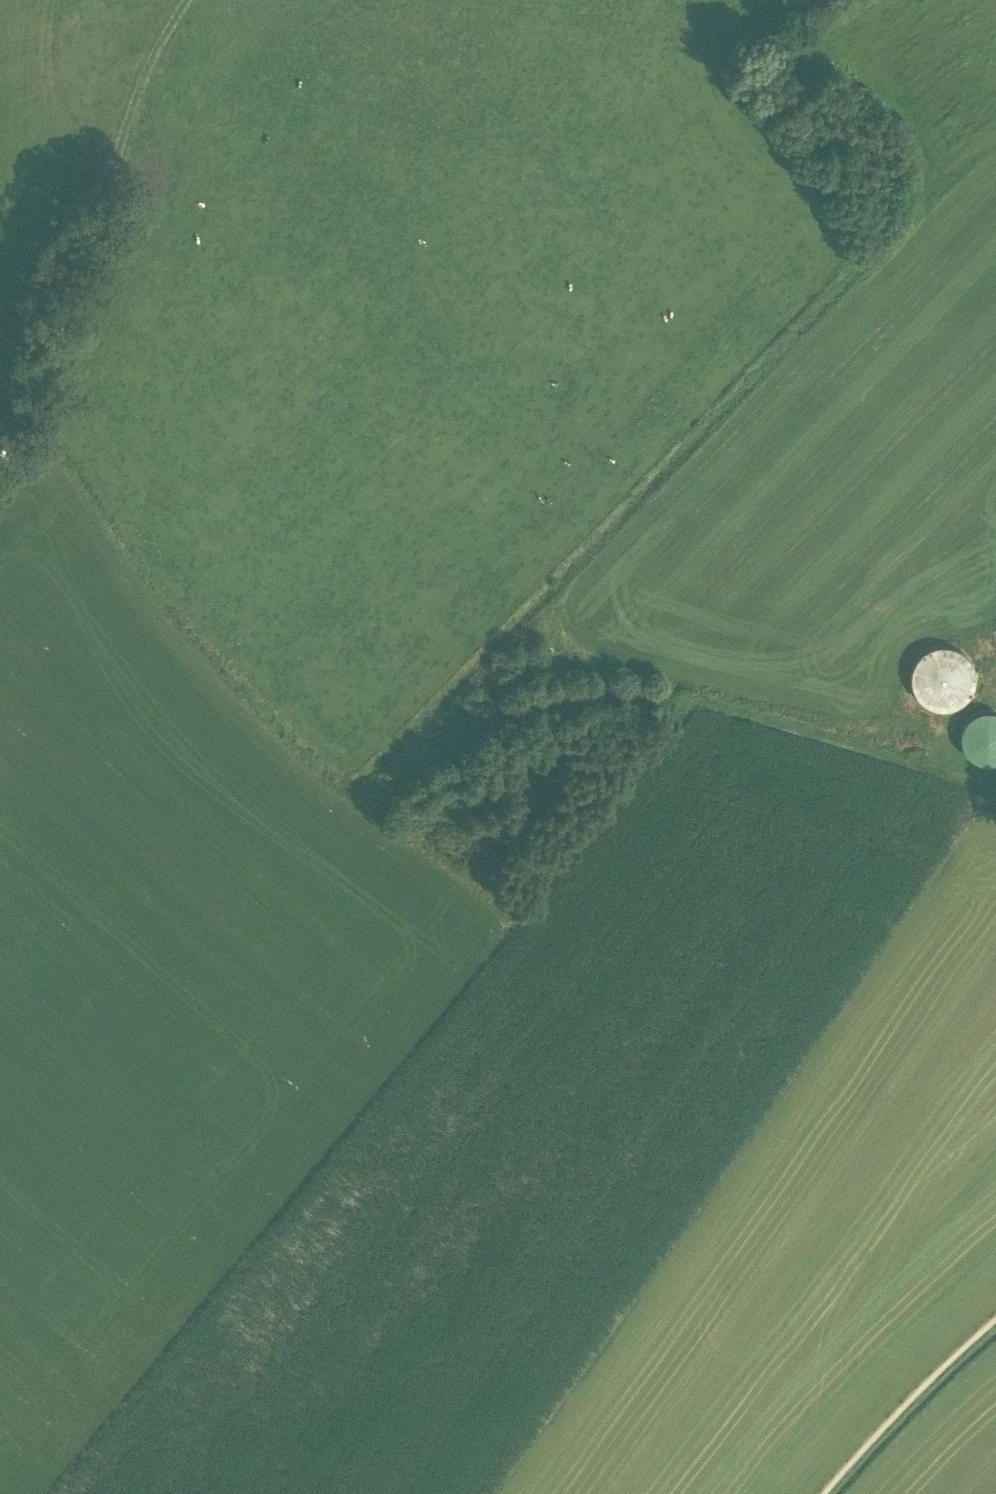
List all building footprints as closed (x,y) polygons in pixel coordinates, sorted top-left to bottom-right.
[(925,701),(934,706),(943,708),(953,707),(962,702),(969,695),(974,687),(976,677),(975,667),(970,658),(964,651),(955,646),(945,644),(935,645),(926,650),(919,657),(914,665),(912,675),(914,685),(918,694),(925,701)] [(992,763),(995,762),(995,711),(992,710),(987,710),(982,711),(978,712),(974,714),(970,717),(967,721),(964,725),(963,729),(962,734),(962,739),(963,744),(965,748),(967,752),(970,756),(974,759),(978,761),(983,762),(987,763),(992,763)]
